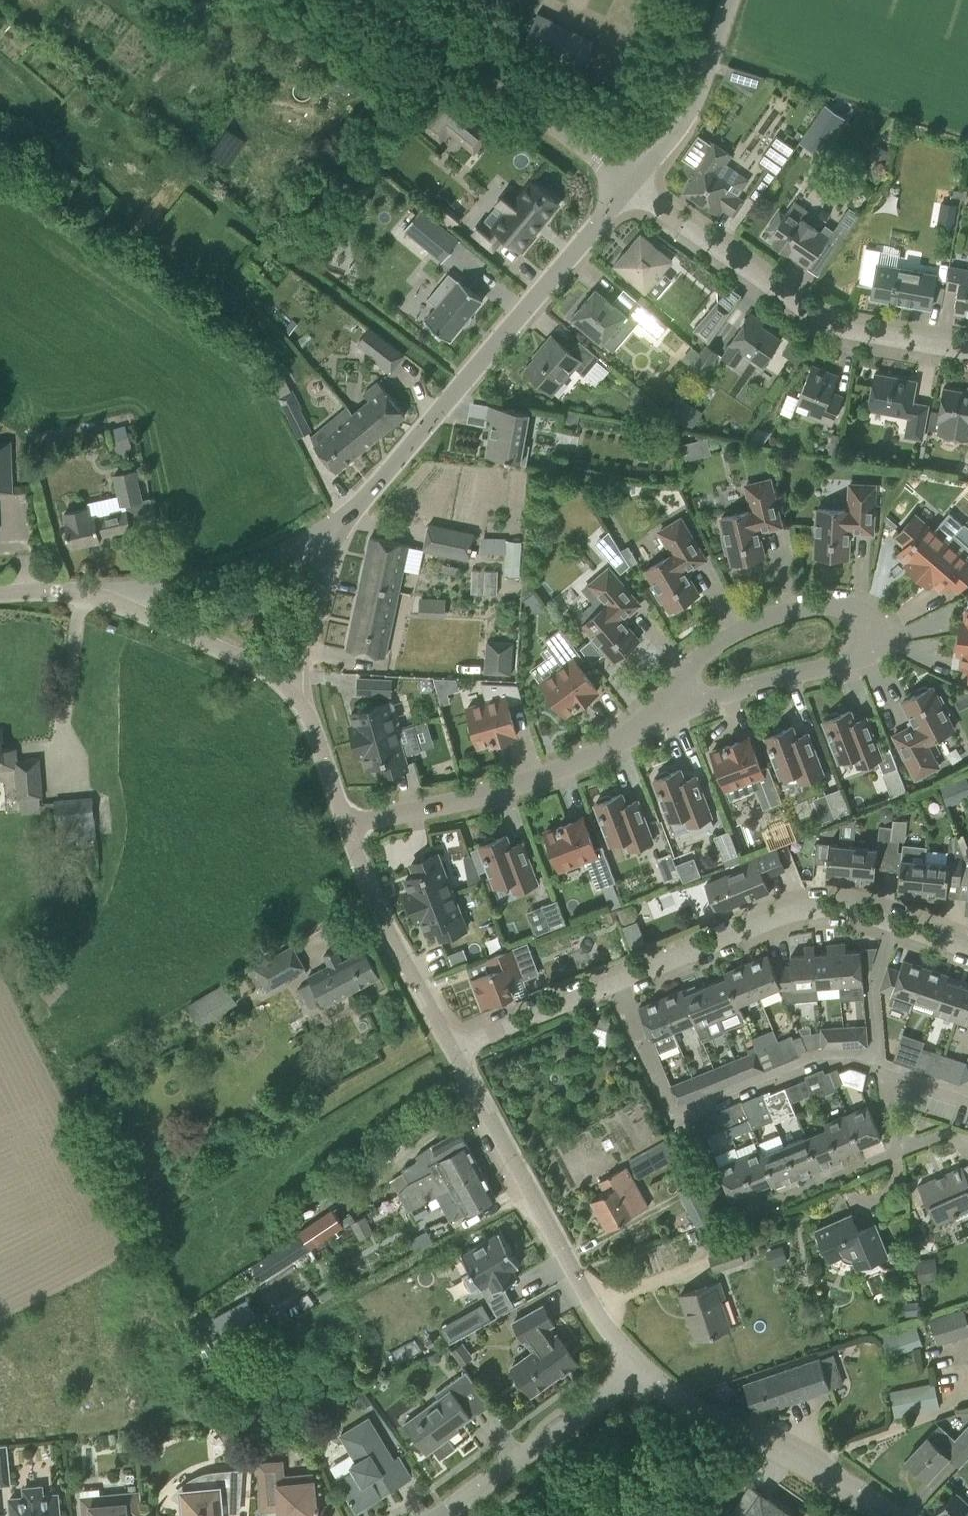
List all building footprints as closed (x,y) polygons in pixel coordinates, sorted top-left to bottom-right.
[(579,72),(594,40),(537,13),(522,44),(579,72)] [(726,78),(756,89),(761,74),(731,64),(726,78)] [(455,137),(470,119),(445,99),(423,126),(440,140),(448,131),(455,137)] [(825,104),(800,142),(820,156),(846,117),(825,104)] [(698,135),(682,158),(689,163),(683,171),(693,178),(684,191),(718,215),(722,208),(733,216),(744,201),(738,196),(750,180),(726,163),(732,155),(711,140),(709,142),(698,135)] [(758,202),(795,148),(777,135),(758,162),(766,168),(747,195),(758,202)] [(533,233),(558,203),(531,182),(518,197),(509,190),(497,204),(506,212),(492,230),(483,222),(473,233),(492,248),(503,236),(521,251),(534,235),(533,233)] [(936,201),(935,222),(956,223),(957,202),(936,201)] [(849,207),(833,230),(844,237),(859,214),(849,207)] [(460,241),(421,209),(404,229),(443,261),(460,241)] [(778,213),(767,229),(772,232),(768,237),(773,241),(772,243),(787,253),(789,252),(795,256),(794,258),(808,268),(819,251),(829,237),(816,229),(817,228),(802,218),(787,209),(784,214),(779,211),(778,213)] [(645,291),(672,260),(641,233),(614,264),(645,291)] [(936,274),(896,267),(899,254),(865,248),(860,284),(872,286),(871,297),(930,308),(936,274)] [(949,266),(945,289),(957,291),(953,312),(967,315),(967,269),(949,266)] [(483,299),(459,279),(458,280),(449,273),(427,299),(436,306),(425,320),(449,340),(483,299)] [(596,289),(571,318),(602,343),(626,314),(596,289)] [(638,300),(627,312),(657,338),(668,326),(638,300)] [(708,342),(730,311),(718,300),(693,329),(708,342)] [(763,322),(750,313),(730,342),(731,343),(722,357),(732,363),(741,350),(763,365),(781,339),(761,325),(763,322)] [(524,370),(540,383),(550,392),(572,365),(584,375),(599,357),(594,353),(579,340),(570,351),(551,335),(541,347),(544,350),(527,371),(525,369),(524,370)] [(388,342),(373,361),(389,374),(404,355),(388,342)] [(703,376),(719,353),(706,344),(691,367),(703,376)] [(832,424),(836,415),(843,397),(831,392),(837,375),(811,365),(804,384),(798,400),(811,405),(808,415),(832,424)] [(899,383),(900,378),(874,373),(871,393),(868,408),(909,416),(905,436),(922,439),(924,425),(928,405),(912,402),(915,386),(899,383)] [(368,402),(353,415),(365,429),(351,440),(361,451),(403,417),(377,384),(362,395),(368,402)] [(939,407),(939,412),(932,410),(929,429),(938,431),(937,433),(967,439),(967,392),(943,388),(939,407)] [(279,397),(298,437),(310,431),(299,410),(300,409),(292,391),(279,397)] [(678,396),(667,411),(691,428),(699,417),(684,406),(687,402),(678,396)] [(520,463),(527,465),(530,446),(524,445),(529,412),(488,405),(486,419),(492,420),(485,455),(507,459),(507,461),(517,463),(517,461),(520,461),(520,463)] [(336,472),(361,451),(351,440),(365,429),(353,415),(347,407),(327,423),(333,430),(315,445),(323,456),(336,472)] [(685,441),(688,457),(713,452),(709,436),(685,441)] [(9,440),(0,441),(0,491),(11,490),(9,440)] [(121,504),(143,498),(136,469),(113,474),(121,504)] [(781,526),(770,479),(746,485),(751,510),(722,517),(725,533),(722,534),(726,553),(730,552),(733,564),(736,563),(739,566),(748,564),(750,560),(764,557),(757,528),(761,527),(762,530),(781,526)] [(872,533),(875,485),(849,484),(848,510),(818,508),(817,525),(813,525),(812,544),(816,544),(815,556),(819,556),(821,560),(830,561),(833,557),(847,558),(849,529),(853,529),(853,532),(872,533)] [(127,510),(92,518),(90,507),(64,512),(66,524),(65,524),(70,547),(100,540),(100,537),(132,529),(127,510)] [(906,564),(918,574),(962,524),(949,513),(933,531),(915,515),(897,535),(907,544),(900,553),(909,560),(906,564)] [(705,559),(681,518),(659,531),(672,553),(646,569),(655,583),(651,585),(661,602),(665,600),(671,610),(674,609),(678,610),(685,606),(686,601),(698,594),(683,569),(687,567),(688,570),(705,559)] [(475,533),(429,523),(423,550),(469,560),(475,533)] [(918,574),(930,585),(933,581),(942,589),(949,581),(958,589),(967,578),(967,561),(967,560),(967,545),(955,533),(962,525),(962,524),(918,574)] [(612,530),(599,537),(618,569),(630,562),(612,530)] [(506,551),(505,573),(519,573),(520,537),(483,536),(483,550),(506,551)] [(370,537),(358,595),(396,603),(408,545),(370,537)] [(474,568),(473,591),(498,592),(499,569),(474,568)] [(639,640),(620,618),(623,615),(625,617),(640,604),(609,568),(589,584),(606,604),(583,624),(594,636),(591,639),(603,654),(606,651),(614,660),(617,658),(621,659),(628,654),(627,649),(639,640)] [(533,592),(523,599),(527,605),(527,611),(548,612),(533,592)] [(396,603),(358,595),(347,649),(385,657),(396,603)] [(448,616),(449,597),(422,596),(421,615),(448,616)] [(960,638),(967,638),(967,610),(966,622),(961,622),(960,638)] [(597,690),(577,663),(584,659),(561,628),(545,640),(564,665),(542,682),(553,698),(551,703),(556,709),(562,709),(565,714),(597,690)] [(960,638),(958,653),(962,654),(961,666),(967,667),(967,638),(960,638)] [(513,643),(487,641),(485,673),(511,675),(513,643)] [(391,680),(359,678),(358,693),(390,694),(391,680)] [(467,708),(472,725),(469,729),(472,737),(476,739),(478,746),(517,735),(508,704),(522,700),(518,685),(481,683),(486,702),(467,708)] [(940,695),(937,697),(932,686),(929,688),(924,686),(917,690),(916,694),(903,701),(916,727),(913,729),(911,726),(894,735),(916,778),(938,766),(926,743),(953,729),(946,714),(949,712),(940,695)] [(396,729),(400,728),(392,701),(352,713),(355,724),(351,726),(355,741),(396,729)] [(881,758),(865,717),(854,721),(850,710),(840,714),(836,711),(828,714),(827,719),(824,720),(839,761),(854,756),(858,767),(881,758)] [(823,774),(807,733),(796,737),(792,726),(782,730),(778,727),(770,730),(769,735),(766,736),(781,777),(796,772),(800,783),(823,774)] [(396,729),(355,741),(359,756),(364,755),(367,767),(377,764),(381,775),(407,768),(396,729)] [(15,768),(17,799),(41,797),(39,759),(17,760),(16,747),(2,747),(1,732),(0,732),(0,769),(15,768)] [(761,769),(749,737),(712,751),(714,758),(712,762),(715,770),(719,771),(730,800),(756,790),(763,809),(782,802),(768,766),(761,769)] [(906,790),(897,766),(882,772),(891,796),(906,790)] [(684,780),(680,769),(670,773),(666,770),(658,773),(657,778),(654,779),(669,820),(670,820),(675,835),(690,829),(688,826),(711,817),(695,776),(684,780)] [(967,797),(967,781),(966,776),(940,786),(948,805),(967,797)] [(850,811),(841,788),(826,793),(835,817),(850,811)] [(653,841),(637,800),(626,804),(622,793),(612,797),(608,794),(600,798),(598,802),(595,803),(611,844),(626,839),(630,850),(653,841)] [(92,797),(55,800),(58,840),(96,838),(92,797)] [(583,817),(545,832),(548,838),(545,842),(548,850),(553,851),(559,869),(586,859),(597,889),(616,882),(602,846),(595,849),(592,842),(583,817)] [(879,825),(878,841),(890,843),(891,840),(892,826),(879,825)] [(738,854),(729,830),(714,836),(723,860),(738,854)] [(510,846),(506,835),(496,839),(492,836),(484,839),(483,844),(480,845),(495,886),(510,881),(514,892),(537,883),(521,842),(510,846)] [(960,878),(961,865),(962,865),(963,854),(960,846),(956,836),(949,839),(947,863),(925,861),(921,898),(946,901),(948,877),(960,878)] [(887,870),(900,871),(897,896),(921,898),(925,861),(927,846),(903,844),(902,852),(898,851),(899,841),(891,840),(890,843),(887,870)] [(825,881),(849,883),(853,846),(816,842),(814,863),(827,864),(825,881)] [(967,843),(960,846),(963,854),(962,865),(961,865),(960,878),(958,897),(967,898),(967,846),(967,843)] [(873,886),(875,869),(877,848),(853,846),(849,883),(873,886)] [(741,868),(705,882),(716,910),(754,896),(755,898),(770,893),(763,876),(784,868),(776,847),(738,862),(741,868)] [(680,876),(671,852),(656,858),(665,882),(680,876)] [(451,891),(437,854),(411,864),(415,875),(405,879),(410,890),(406,892),(411,907),(451,891)] [(694,860),(677,866),(684,883),(700,877),(694,860)] [(479,870),(467,872),(469,884),(482,879),(479,870)] [(466,929),(451,891),(411,907),(417,922),(421,920),(425,931),(435,927),(440,939),(466,929)] [(565,924),(556,900),(541,906),(550,929),(565,924)] [(497,938),(473,947),(478,958),(501,950),(497,938)] [(491,971),(471,979),(481,1006),(512,994),(508,984),(523,978),(538,972),(527,943),(513,949),(486,959),(491,971)] [(840,984),(836,943),(827,944),(827,953),(815,954),(814,954),(817,986),(840,984)] [(863,988),(860,950),(846,951),(845,943),(836,943),(840,984),(840,990),(863,988)] [(294,945),(254,967),(267,991),(307,969),(294,945)] [(815,954),(814,945),(804,946),(805,955),(790,956),(791,965),(772,967),(780,987),(781,986),(787,1002),(818,999),(817,986),(814,954),(815,954)] [(321,1002),(323,1006),(379,977),(365,949),(342,961),(336,949),(324,956),(329,965),(308,976),(311,982),(298,988),(309,1008),(321,1002)] [(772,967),(767,954),(745,963),(759,995),(780,987),(772,967)] [(880,989),(893,994),(890,1004),(910,1011),(914,1000),(925,967),(903,959),(899,970),(888,966),(880,989)] [(759,995),(745,963),(724,972),(739,1009),(741,1009),(739,1004),(759,995)] [(947,974),(925,967),(914,1000),(935,1007),(934,1012),(947,974)] [(718,1018),(739,1009),(724,972),(726,977),(705,985),(718,1018)] [(948,975),(947,974),(934,1012),(956,1020),(967,987),(946,980),(948,975)] [(237,1003),(225,982),(187,1005),(199,1025),(237,1003)] [(718,1018),(705,985),(696,989),(695,985),(683,990),(685,994),(684,994),(695,1021),(694,1022),(701,1038),(712,1034),(707,1022),(718,1018)] [(967,987),(956,1020),(967,1024),(967,987)] [(685,994),(683,990),(682,989),(661,998),(674,1030),(694,1022),(695,1021),(684,994),(685,994)] [(680,1044),(674,1030),(661,998),(639,1007),(658,1053),(680,1044)] [(867,1043),(866,1028),(859,1028),(859,1025),(843,1026),(845,1048),(868,1046),(867,1043)] [(845,1048),(843,1026),(829,1027),(829,1030),(820,1031),(821,1049),(830,1049),(845,1048)] [(777,1042),(785,1061),(800,1055),(798,1053),(806,1049),(801,1035),(793,1039),(792,1036),(777,1042)] [(785,1061),(777,1042),(765,1047),(766,1050),(758,1053),(764,1067),(765,1070),(772,1067),(785,1061)] [(915,1068),(921,1050),(899,1043),(893,1060),(915,1068)] [(764,1067),(758,1053),(755,1046),(747,1049),(748,1053),(735,1059),(743,1079),(757,1073),(765,1070),(764,1067)] [(923,1047),(922,1047),(921,1050),(915,1068),(937,1076),(944,1055),(923,1047)] [(958,1060),(944,1055),(937,1076),(959,1083),(965,1065),(957,1062),(958,1060)] [(743,1079),(735,1059),(714,1067),(715,1071),(720,1085),(721,1087),(729,1084),(743,1079)] [(965,1065),(959,1083),(967,1086),(967,1066),(965,1065)] [(838,1072),(836,1068),(828,1071),(834,1086),(842,1083),(838,1072)] [(720,1085),(715,1071),(707,1074),(705,1071),(692,1076),(700,1096),(714,1090),(721,1087),(720,1085)] [(826,1089),(834,1086),(828,1071),(820,1074),(826,1089)] [(686,1102),(700,1096),(692,1076),(679,1082),(680,1084),(672,1088),(677,1102),(685,1099),(686,1102)] [(806,1078),(797,1082),(803,1097),(812,1093),(806,1078)] [(791,1102),(784,1087),(765,1095),(773,1119),(774,1121),(795,1113),(791,1102)] [(753,1127),(773,1119),(765,1095),(760,1097),(759,1094),(743,1101),(753,1127)] [(754,1128),(753,1127),(743,1101),(720,1110),(722,1113),(728,1128),(732,1137),(754,1128)] [(868,1105),(846,1114),(859,1146),(881,1137),(868,1105)] [(728,1128),(722,1113),(713,1116),(719,1131),(728,1128)] [(838,1155),(859,1146),(846,1114),(824,1123),(840,1160),(838,1155)] [(826,1128),(805,1136),(818,1169),(840,1160),(824,1123),(826,1128)] [(392,1179),(397,1188),(469,1148),(459,1130),(432,1145),(416,1156),(419,1160),(402,1169),(404,1173),(392,1179)] [(797,1177),(818,1169),(805,1136),(784,1145),(797,1177)] [(680,1157),(671,1141),(629,1164),(638,1181),(680,1157)] [(762,1149),(761,1149),(776,1186),(797,1177),(784,1145),(764,1153),(762,1149)] [(481,1170),(469,1148),(397,1188),(408,1210),(437,1194),(481,1170)] [(775,1186),(776,1186),(761,1149),(740,1157),(753,1189),(773,1181),(775,1186)] [(753,1189),(740,1157),(718,1166),(731,1198),(753,1189)] [(944,1174),(945,1177),(937,1180),(936,1178),(918,1185),(926,1206),(930,1204),(938,1221),(955,1214),(958,1219),(967,1214),(967,1164),(944,1174)] [(607,1229),(649,1206),(627,1166),(599,1181),(606,1192),(591,1201),(607,1229)] [(451,1221),(496,1197),(481,1170),(437,1194),(451,1221)] [(712,1219),(695,1184),(679,1191),(697,1227),(712,1219)] [(299,1231),(300,1233),(310,1248),(311,1247),(343,1226),(333,1209),(299,1231)] [(822,1245),(830,1262),(841,1257),(842,1258),(843,1259),(845,1261),(846,1261),(849,1262),(851,1262),(853,1262),(855,1261),(857,1268),(888,1255),(875,1223),(858,1230),(855,1224),(851,1226),(847,1216),(815,1229),(818,1236),(816,1237),(820,1246),(822,1245)] [(481,1287),(490,1301),(506,1292),(502,1286),(517,1277),(513,1269),(519,1265),(500,1232),(461,1254),(471,1271),(463,1275),(472,1291),(480,1286),(480,1288),(481,1287)] [(263,1279),(291,1261),(298,1272),(318,1258),(311,1247),(310,1248),(300,1233),(253,1264),(263,1279)] [(738,1246),(710,1255),(715,1270),(743,1261),(738,1246)] [(916,1260),(919,1287),(927,1287),(926,1281),(938,1279),(936,1258),(916,1260)] [(719,1281),(700,1288),(681,1294),(696,1339),(715,1332),(729,1328),(719,1299),(725,1297),(719,1281)] [(222,1333),(213,1338),(222,1354),(255,1336),(247,1320),(256,1316),(247,1299),(213,1318),(222,1333)] [(482,1304),(458,1318),(466,1332),(490,1318),(482,1304)] [(578,1363),(557,1334),(555,1335),(548,1326),(553,1324),(543,1305),(525,1315),(513,1322),(524,1340),(532,1352),(511,1367),(517,1375),(514,1377),(515,1379),(515,1381),(516,1383),(517,1385),(519,1386),(520,1387),(522,1388),(525,1386),(531,1395),(561,1373),(563,1374),(578,1363)] [(967,1331),(967,1325),(963,1308),(929,1318),(937,1341),(967,1331)] [(886,1357),(922,1346),(916,1326),(880,1338),(886,1357)] [(843,1384),(837,1365),(833,1354),(744,1384),(754,1414),(843,1384)] [(490,1404),(479,1388),(466,1371),(435,1393),(438,1398),(405,1423),(427,1453),(432,1448),(440,1459),(455,1448),(448,1437),(459,1429),(458,1428),(490,1404)] [(895,1416),(939,1408),(934,1382),(890,1391),(895,1416)] [(392,1490),(412,1478),(398,1456),(393,1459),(368,1418),(340,1435),(356,1461),(351,1464),(353,1469),(337,1479),(356,1511),(382,1496),(379,1492),(389,1486),(392,1490)] [(967,1458),(967,1426),(955,1439),(940,1424),(928,1436),(906,1460),(927,1479),(947,1457),(959,1467),(967,1458)] [(7,1445),(0,1445),(0,1464),(9,1463),(7,1445)] [(318,1507),(316,1507),(314,1480),(277,1483),(276,1462),(258,1463),(262,1511),(278,1509),(279,1515),(317,1515),(317,1512),(319,1511),(318,1507)] [(179,1495),(183,1498),(184,1510),(185,1515),(221,1515),(219,1499),(240,1497),(241,1477),(241,1470),(216,1472),(216,1477),(213,1477),(208,1478),(203,1479),(199,1481),(194,1483),(190,1485),(186,1488),(182,1491),(179,1495)] [(750,1486),(730,1515),(793,1515),(750,1486)] [(57,1494),(42,1496),(41,1487),(24,1488),(25,1497),(10,1499),(11,1515),(59,1515),(57,1494)] [(955,1491),(935,1514),(937,1515),(967,1515),(967,1503),(955,1491)] [(81,1497),(82,1510),(83,1515),(141,1515),(143,1515),(141,1496),(140,1492),(81,1497)]
